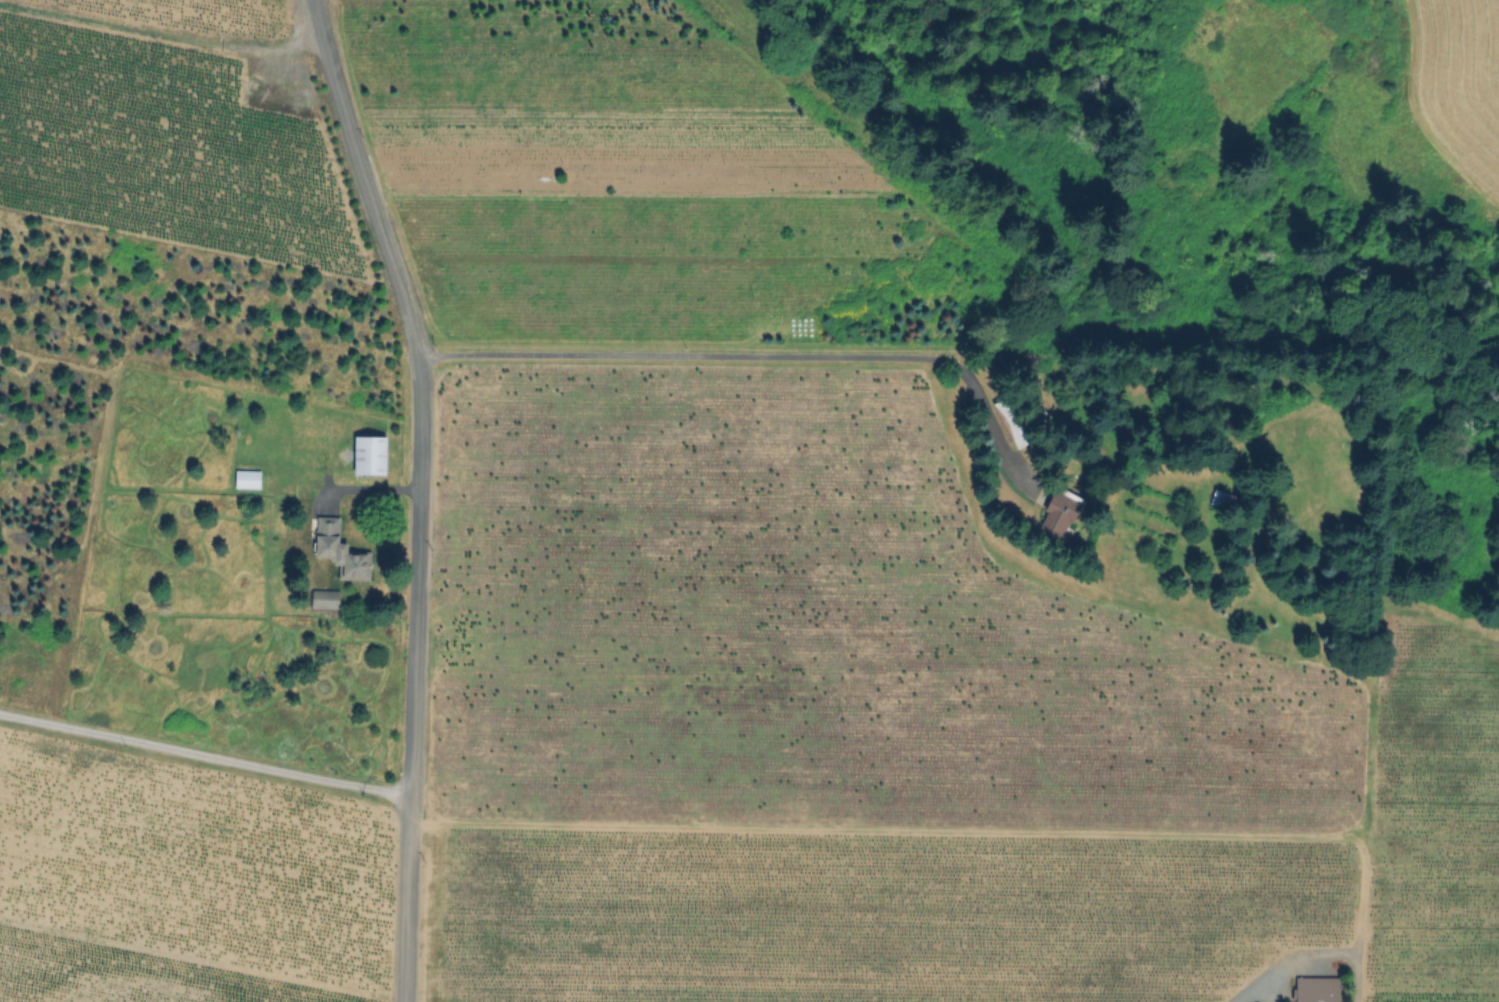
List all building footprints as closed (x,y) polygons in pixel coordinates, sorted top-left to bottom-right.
[(1021,368),(1034,368),(1034,355),(1021,355),(1021,368)] [(1037,439),(1020,449),(994,405),(1011,395),(1037,439)] [(1053,424),(1045,429),(1034,411),(1043,406),(1053,424)] [(388,437),(386,474),(356,473),(358,436),(388,437)] [(262,471),(261,488),(238,488),(238,470),(262,471)] [(1075,531),(1068,542),(1042,526),(1050,513),(1046,510),(1061,486),(1086,502),(1071,528),(1075,531)] [(1247,499),(1241,515),(1214,505),(1220,489),(1247,499)] [(372,552),(371,580),(340,579),(341,565),(334,564),(334,558),(317,557),(319,518),(341,519),(340,543),(349,543),(349,551),(372,552)] [(340,590),(340,609),(312,609),(312,590),(340,590)] [(1340,979),(1340,1001),(1296,1001),(1296,978),(1340,979)]
